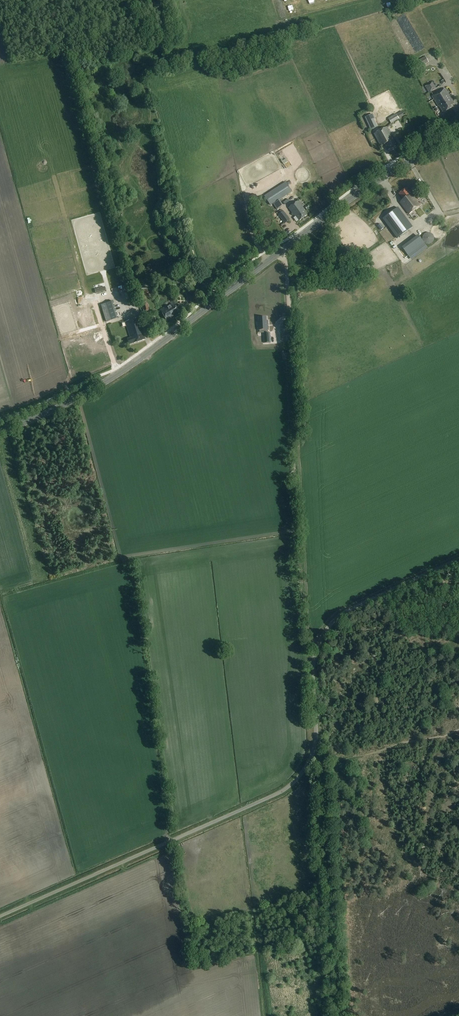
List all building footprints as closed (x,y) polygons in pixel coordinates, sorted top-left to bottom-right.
[(425,57),(417,62),(421,68),(429,63),(425,57)] [(432,82),(425,87),(429,93),(436,89),(432,82)] [(451,107),(455,104),(446,89),(433,97),(441,109),(442,109),(445,114),(452,109),(451,107)] [(401,111),(389,119),(391,124),(404,116),(401,111)] [(373,114),(365,118),(371,131),(377,128),(374,120),(375,119),(373,114)] [(396,145),(387,128),(374,134),(381,147),(385,145),(388,151),(396,147),(395,145),(396,145)] [(287,182),(266,196),(271,206),(274,204),(279,200),(292,192),(287,182)] [(400,203),(408,214),(421,205),(412,193),(410,195),(406,189),(399,194),(403,200),(400,203)] [(418,189),(413,193),(418,200),(423,196),(418,189)] [(279,200),(274,204),(277,209),(281,207),(283,206),(282,204),(279,200)] [(306,210),(299,202),(290,209),(296,217),(297,217),(300,221),(307,215),(304,211),(306,210)] [(397,208),(382,219),(397,239),(412,228),(397,208)] [(285,224),(290,220),(284,211),(278,215),(285,224)] [(423,236),(423,238),(423,240),(423,241),(425,243),(426,244),(428,244),(430,244),(432,243),(433,241),(434,240),(434,238),(433,236),(432,234),(430,233),(428,233),(426,233),(425,234),(423,236)] [(418,235),(402,247),(408,256),(410,258),(426,246),(424,243),(418,235)] [(138,289),(141,299),(149,297),(147,287),(138,289)] [(122,288),(111,293),(115,300),(125,294),(122,288)] [(145,299),(140,300),(143,312),(149,311),(147,303),(146,303),(145,299)] [(178,311),(173,302),(170,303),(171,305),(167,308),(167,307),(161,311),(167,321),(178,315),(177,312),(178,311)] [(88,305),(79,308),(85,328),(94,325),(88,305)] [(115,306),(108,308),(111,320),(118,317),(115,306)] [(267,317),(259,317),(259,321),(259,324),(259,330),(264,330),(265,330),(265,333),(264,333),(264,343),(270,343),(270,333),(268,333),(268,330),(269,330),(269,321),(267,321),(267,317)] [(130,345),(146,341),(139,319),(127,323),(132,339),(128,340),(130,345)] [(82,373),(84,378),(98,373),(97,368),(82,373)] [(202,811),(197,813),(201,822),(206,820),(202,811)]
